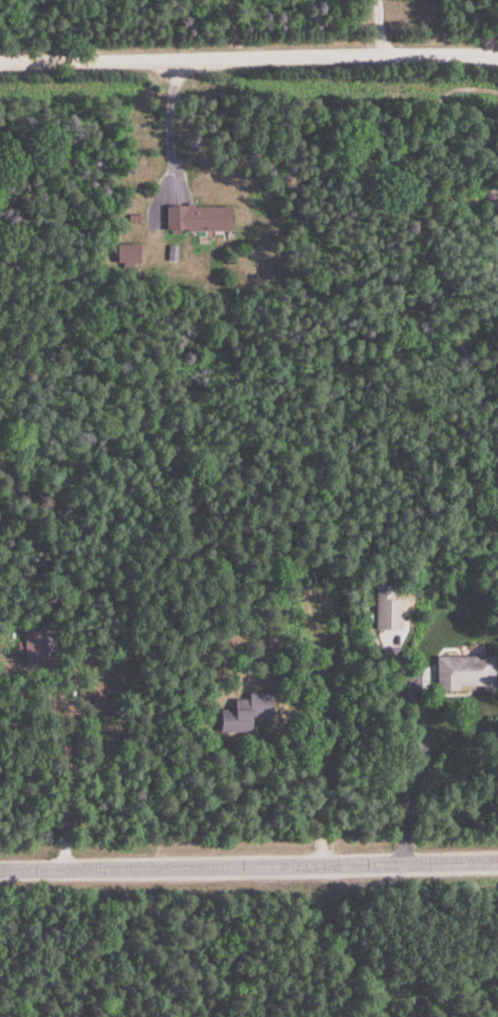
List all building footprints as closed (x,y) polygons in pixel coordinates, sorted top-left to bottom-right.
[(233,205),(167,204),(167,230),(233,231),(233,205)] [(117,261),(142,261),(142,242),(117,242),(117,261)] [(403,598),(395,598),(395,584),(376,584),(376,629),(403,629),(403,598)] [(24,629),(24,659),(55,659),(55,629),(24,629)] [(436,654),(436,689),(495,688),(495,654),(436,654)] [(272,714),(273,692),(249,691),(249,697),(235,697),(235,708),(220,708),(220,730),(250,730),(251,713),(272,714)]
